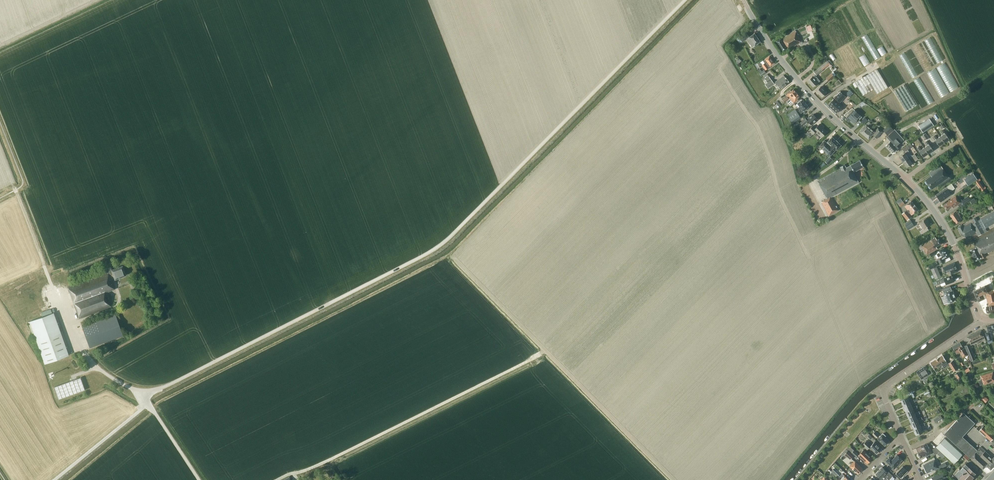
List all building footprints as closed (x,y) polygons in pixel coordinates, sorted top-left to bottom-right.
[(847,4),(841,7),(857,38),(863,35),(847,4)] [(856,39),(842,9),(836,12),(850,42),(856,39)] [(825,24),(836,19),(834,14),(823,19),(825,24)] [(849,43),(838,20),(832,22),(844,45),(849,43)] [(837,49),(842,47),(832,23),(827,26),(837,49)] [(876,30),(880,37),(885,34),(882,27),(876,30)] [(788,49),(802,41),(795,30),(789,34),(789,35),(782,39),(781,38),(775,42),(781,52),(787,48),(788,49)] [(752,47),(760,42),(754,33),(749,37),(746,33),(740,37),(740,38),(742,42),(747,39),(752,47)] [(868,34),(863,37),(876,60),(881,57),(868,34)] [(868,64),(873,62),(862,38),(857,40),(868,64)] [(856,41),(850,44),(861,68),(867,65),(856,41)] [(768,67),(774,63),(769,56),(763,60),(765,62),(762,64),(766,69),(768,67)] [(822,70),(830,64),(830,63),(831,62),(829,59),(828,61),(827,61),(814,72),(816,75),(823,70),(822,70)] [(836,69),(836,68),(832,71),(833,72),(831,73),(832,73),(826,78),(829,81),(834,76),(836,74),(833,71),(836,69)] [(863,95),(873,89),(876,94),(888,87),(877,69),(854,82),(863,95)] [(765,84),(768,88),(774,83),(767,74),(763,77),(767,83),(765,84)] [(780,89),(789,82),(784,75),(775,82),(780,89)] [(813,87),(818,83),(820,81),(815,75),(812,77),(812,76),(807,80),(813,87)] [(951,91),(958,88),(953,77),(946,80),(951,91)] [(905,84),(894,90),(907,111),(917,105),(905,84)] [(822,97),(826,93),(820,87),(816,91),(822,97)] [(785,102),(786,101),(796,93),(793,89),(791,91),(790,90),(785,94),(787,96),(782,100),(785,102)] [(839,103),(845,97),(840,92),(828,105),(837,112),(843,106),(839,103)] [(798,99),(797,98),(800,96),(796,93),(786,101),(790,106),(793,103),(798,99)] [(804,111),(808,107),(802,99),(796,105),(800,110),(799,111),(801,113),(803,111),(804,111)] [(779,103),(777,101),(773,104),(776,109),(781,105),(780,104),(781,104),(779,102),(779,103)] [(858,121),(862,117),(852,108),(844,114),(847,117),(845,119),(849,122),(850,120),(854,123),(857,119),(858,121)] [(795,109),(787,115),(792,123),(801,117),(795,109)] [(805,118),(800,122),(799,121),(794,125),(795,127),(800,123),(803,126),(808,121),(811,125),(818,119),(813,114),(810,117),(809,116),(806,119),(805,118)] [(877,138),(882,131),(878,127),(874,132),(868,127),(871,124),(873,122),(871,119),(869,121),(865,125),(860,132),(869,139),(872,134),(877,138)] [(923,132),(934,125),(929,119),(919,126),(923,132)] [(821,137),(827,131),(819,124),(816,128),(813,125),(805,134),(809,138),(815,131),(821,137)] [(893,130),(889,125),(883,130),(887,135),(893,130)] [(890,141),(886,145),(893,153),(897,149),(900,146),(898,144),(903,139),(894,129),(891,133),(886,137),(890,141)] [(943,134),(940,137),(944,142),(949,139),(943,130),(941,131),(943,134)] [(939,146),(944,142),(940,137),(937,139),(935,135),(933,137),(939,146)] [(837,150),(841,145),(832,136),(827,142),(824,140),(819,146),(830,155),(836,149),(837,150)] [(927,145),(924,148),(928,153),(933,150),(927,141),(925,142),(927,145)] [(899,156),(903,162),(908,158),(908,157),(906,154),(909,151),(910,151),(908,149),(913,146),(911,143),(910,143),(902,149),(905,153),(899,156)] [(923,157),(928,153),(924,148),(921,150),(919,146),(917,148),(923,157)] [(911,155),(908,157),(908,158),(903,162),(906,167),(912,163),(909,159),(912,157),(915,161),(918,159),(914,154),(912,155),(912,154),(911,155)] [(940,164),(948,158),(946,156),(938,162),(940,164)] [(853,172),(863,167),(860,160),(846,168),(844,164),(840,167),(841,168),(818,181),(828,199),(822,202),(829,215),(839,210),(831,197),(851,186),(859,182),(853,172)] [(931,189),(940,183),(942,186),(952,179),(949,175),(948,175),(941,165),(935,169),(934,168),(932,169),(932,170),(929,172),(931,175),(925,180),(931,189)] [(974,174),(966,179),(967,181),(969,185),(978,179),(974,174)] [(981,191),(986,188),(985,187),(984,188),(979,181),(981,180),(980,178),(978,179),(978,180),(975,182),(981,191)] [(941,202),(947,197),(951,194),(949,192),(955,188),(951,183),(946,187),(936,195),(941,202)] [(958,204),(959,206),(970,199),(968,196),(962,200),(961,199),(959,200),(956,195),(948,201),(949,201),(943,205),(946,209),(952,206),(953,207),(958,204)] [(914,213),(918,210),(911,201),(907,204),(904,206),(907,210),(906,210),(901,214),(907,220),(912,216),(909,213),(909,212),(911,215),(914,213)] [(956,224),(962,219),(957,210),(950,215),(950,216),(951,218),(952,218),(956,224)] [(987,231),(985,228),(993,223),(993,211),(977,220),(976,217),(962,225),(962,224),(957,226),(962,235),(964,235),(966,238),(976,233),(978,236),(987,231)] [(926,227),(930,224),(926,218),(919,222),(923,229),(919,231),(921,234),(928,229),(926,227)] [(905,223),(907,225),(906,226),(908,230),(910,228),(911,229),(914,227),(913,227),(914,226),(910,220),(905,223)] [(993,249),(993,232),(973,242),(976,247),(970,250),(975,260),(981,257),(981,259),(986,256),(984,253),(987,252),(988,253),(993,249)] [(936,246),(941,243),(939,239),(937,240),(935,237),(922,245),(927,254),(937,249),(936,246)] [(935,251),(930,253),(932,256),(936,254),(938,257),(938,258),(937,259),(940,264),(947,260),(946,258),(949,257),(944,248),(935,252),(935,251)] [(950,274),(958,271),(954,263),(942,268),(945,273),(949,271),(950,274)] [(111,306),(106,294),(106,292),(115,289),(111,278),(114,277),(115,279),(126,275),(122,265),(112,269),(111,267),(105,269),(106,272),(68,286),(79,318),(111,306)] [(935,279),(941,276),(937,267),(931,269),(935,279)] [(951,276),(941,280),(941,279),(936,281),(937,284),(937,285),(943,283),(942,282),(945,281),(946,284),(954,281),(952,276),(952,275),(951,275),(951,276)] [(979,301),(987,298),(986,292),(989,291),(988,290),(990,289),(988,284),(974,291),(979,301)] [(944,288),(942,289),(944,296),(941,297),(944,304),(947,303),(956,300),(952,289),(951,289),(950,286),(944,288)] [(989,291),(986,292),(987,298),(988,303),(987,304),(987,305),(987,306),(986,307),(987,313),(993,312),(993,289),(989,291)] [(69,356),(53,313),(31,321),(45,364),(69,356)] [(123,335),(116,313),(82,325),(89,347),(123,335)] [(986,327),(988,332),(985,333),(988,341),(992,340),(991,334),(993,333),(993,325),(986,327)] [(981,330),(974,333),(978,342),(982,340),(983,341),(986,340),(981,330)] [(971,345),(978,342),(974,333),(967,337),(971,345)] [(963,357),(967,355),(964,348),(963,349),(962,347),(963,347),(960,342),(952,347),(955,351),(956,354),(960,352),(963,357)] [(971,361),(976,359),(969,344),(964,345),(971,361)] [(949,365),(942,355),(930,363),(934,368),(941,364),(944,368),(949,365)] [(948,363),(949,364),(953,371),(957,369),(952,360),(948,363)] [(927,377),(933,373),(930,369),(929,370),(925,365),(916,371),(921,379),(926,376),(927,377)] [(993,381),(993,376),(993,372),(981,376),(984,384),(993,381)] [(85,389),(80,377),(54,387),(58,399),(85,389)] [(900,400),(903,406),(910,402),(910,401),(908,398),(912,396),(911,394),(907,396),(907,397),(900,400)] [(910,402),(903,406),(905,411),(913,408),(912,407),(911,404),(915,402),(914,400),(910,401),(910,402)] [(916,405),(912,407),(913,408),(905,411),(908,417),(915,414),(915,413),(913,409),(917,407),(916,405)] [(918,420),(917,419),(916,415),(920,413),(919,411),(915,413),(915,414),(908,417),(911,423),(918,420)] [(990,469),(993,465),(993,457),(993,458),(980,446),(977,450),(962,436),(975,423),(963,412),(944,434),(982,469),(986,465),(990,469)] [(911,423),(913,429),(920,425),(920,424),(918,421),(923,419),(922,417),(917,419),(918,420),(911,423)] [(920,425),(913,429),(916,435),(923,432),(921,427),(925,425),(924,423),(920,424),(920,425)] [(993,446),(993,436),(983,426),(979,430),(992,443),(992,444),(993,446)] [(884,445),(889,440),(885,436),(886,436),(883,433),(878,439),(884,445)] [(954,464),(956,461),(962,454),(944,438),(936,447),(954,464)] [(867,450),(869,447),(876,454),(881,448),(874,442),(871,445),(867,440),(863,443),(862,445),(867,450)] [(916,448),(918,453),(918,454),(919,456),(920,456),(920,457),(925,455),(926,456),(932,453),(929,447),(928,447),(926,443),(916,448)] [(851,453),(849,451),(849,452),(848,450),(844,454),(850,459),(853,456),(851,453)] [(850,450),(849,451),(851,453),(853,454),(857,458),(859,456),(867,463),(872,458),(863,450),(859,455),(854,450),(852,452),(850,450)] [(899,462),(902,459),(897,454),(892,460),(890,458),(886,462),(894,469),(900,463),(899,462)] [(935,461),(936,461),(935,459),(923,465),(927,473),(930,471),(930,472),(934,470),(934,469),(935,469),(938,467),(935,461)] [(858,473),(862,468),(854,461),(850,466),(858,473)] [(938,467),(935,469),(936,471),(947,465),(945,462),(938,465),(939,467),(938,467)] [(975,473),(969,467),(965,464),(960,469),(959,469),(954,474),(958,477),(961,479),(969,479),(971,478),(974,476),(973,475),(975,473)] [(901,478),(907,471),(903,466),(896,473),(901,478)] [(886,477),(889,479),(893,476),(888,471),(888,472),(882,467),(879,470),(884,476),(886,477)] [(884,476),(879,470),(875,474),(880,478),(878,479),(889,479),(886,477),(884,476)] [(934,479),(938,479),(942,478),(945,477),(943,472),(932,477),(934,479)]
